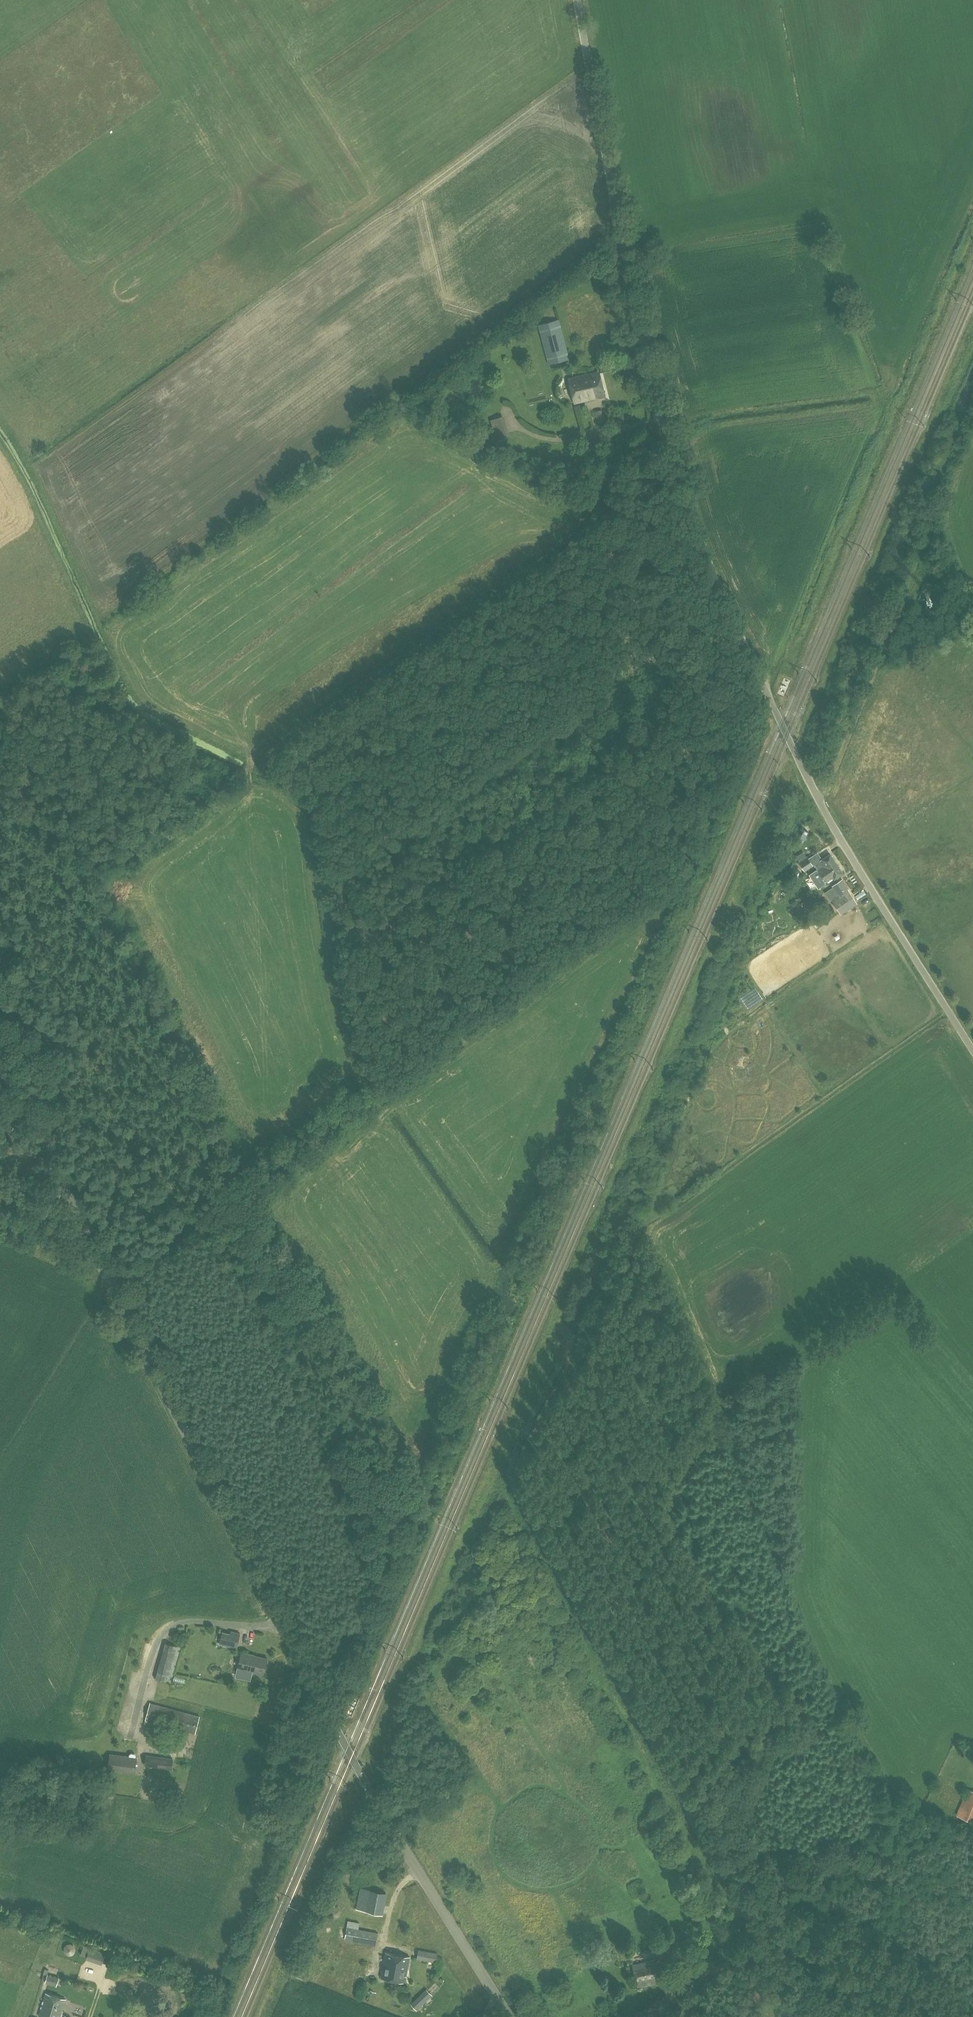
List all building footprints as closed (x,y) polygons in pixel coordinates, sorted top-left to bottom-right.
[(538,324),(548,364),(570,358),(559,319),(538,324)] [(568,378),(574,402),(599,396),(599,398),(605,397),(605,396),(606,395),(600,371),(568,378)] [(595,410),(598,423),(604,421),(602,409),(595,410)] [(803,834),(799,832),(793,847),(797,849),(803,834)] [(814,864),(826,882),(834,876),(835,878),(843,873),(830,853),(825,857),(814,864)] [(799,862),(804,871),(813,865),(808,856),(799,862)] [(835,886),(840,893),(846,889),(841,881),(835,886)] [(831,899),(838,910),(849,903),(842,892),(831,899)] [(222,1631),(219,1644),(237,1648),(241,1633),(230,1630),(230,1632),(222,1631)] [(156,1678),(171,1683),(181,1647),(165,1642),(156,1678)] [(238,1668),(264,1674),(267,1658),(242,1652),(238,1668)] [(145,1720),(195,1734),(200,1715),(150,1702),(145,1720)] [(108,1769),(135,1773),(137,1757),(136,1757),(136,1755),(135,1753),(132,1753),(130,1755),(130,1756),(110,1753),(108,1769)] [(156,1767),(172,1769),(173,1758),(147,1754),(145,1766),(154,1767),(156,1767)] [(970,1820),(972,1812),(972,1790),(967,1788),(956,1814),(970,1820)] [(356,1908),(383,1914),(388,1893),(360,1887),(356,1908)] [(345,1939),(376,1945),(378,1932),(347,1926),(345,1939)] [(90,1947),(84,1945),(81,1955),(87,1957),(90,1947)] [(418,1949),(417,1958),(436,1962),(438,1953),(418,1949)] [(102,1964),(106,1952),(100,1950),(95,1962),(102,1964)] [(381,1977),(403,1981),(404,1975),(406,1976),(410,1957),(386,1952),(381,1977)] [(633,1965),(638,1987),(659,1982),(659,1981),(666,1979),(664,1971),(657,1973),(654,1960),(633,1965)] [(711,1960),(702,1968),(709,1976),(718,1968),(711,1960)] [(45,1983),(57,1986),(59,1977),(48,1973),(49,1970),(45,1969),(42,1980),(45,1981),(45,1983)] [(360,1972),(357,1981),(367,1984),(370,1974),(360,1972)] [(44,2016),(60,2016),(66,1999),(46,1993),(39,2016),(44,2016)]
